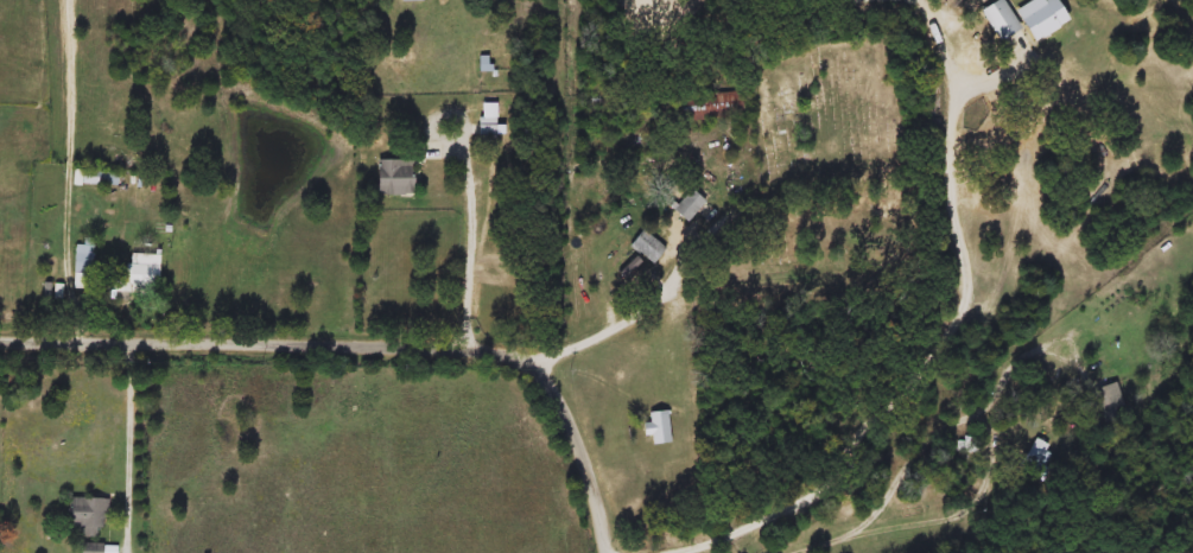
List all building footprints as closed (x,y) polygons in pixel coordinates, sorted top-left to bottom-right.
[(982,9),(999,0),(1004,0),(1011,13),(1034,0),(1042,0),(1042,1),(1045,0),(1054,0),(1067,24),(1032,44),(1023,28),(1000,43),(982,9)] [(500,142),(482,142),(482,103),(500,103),(500,142)] [(414,161),(413,196),(376,195),(377,161),(414,161)] [(673,210),(691,189),(706,203),(688,224),(673,210)] [(667,249),(654,266),(629,247),(642,230),(667,249)] [(76,275),(76,240),(94,240),(94,275),(76,275)] [(161,256),(159,295),(115,293),(116,271),(129,271),(131,255),(161,256)] [(1097,411),(1091,393),(1112,384),(1118,403),(1097,411)] [(652,445),(647,413),(666,411),(671,443),(652,445)] [(1054,447),(1039,478),(1023,471),(1039,439),(1054,447)] [(106,498),(106,535),(66,535),(66,498),(106,498)]
